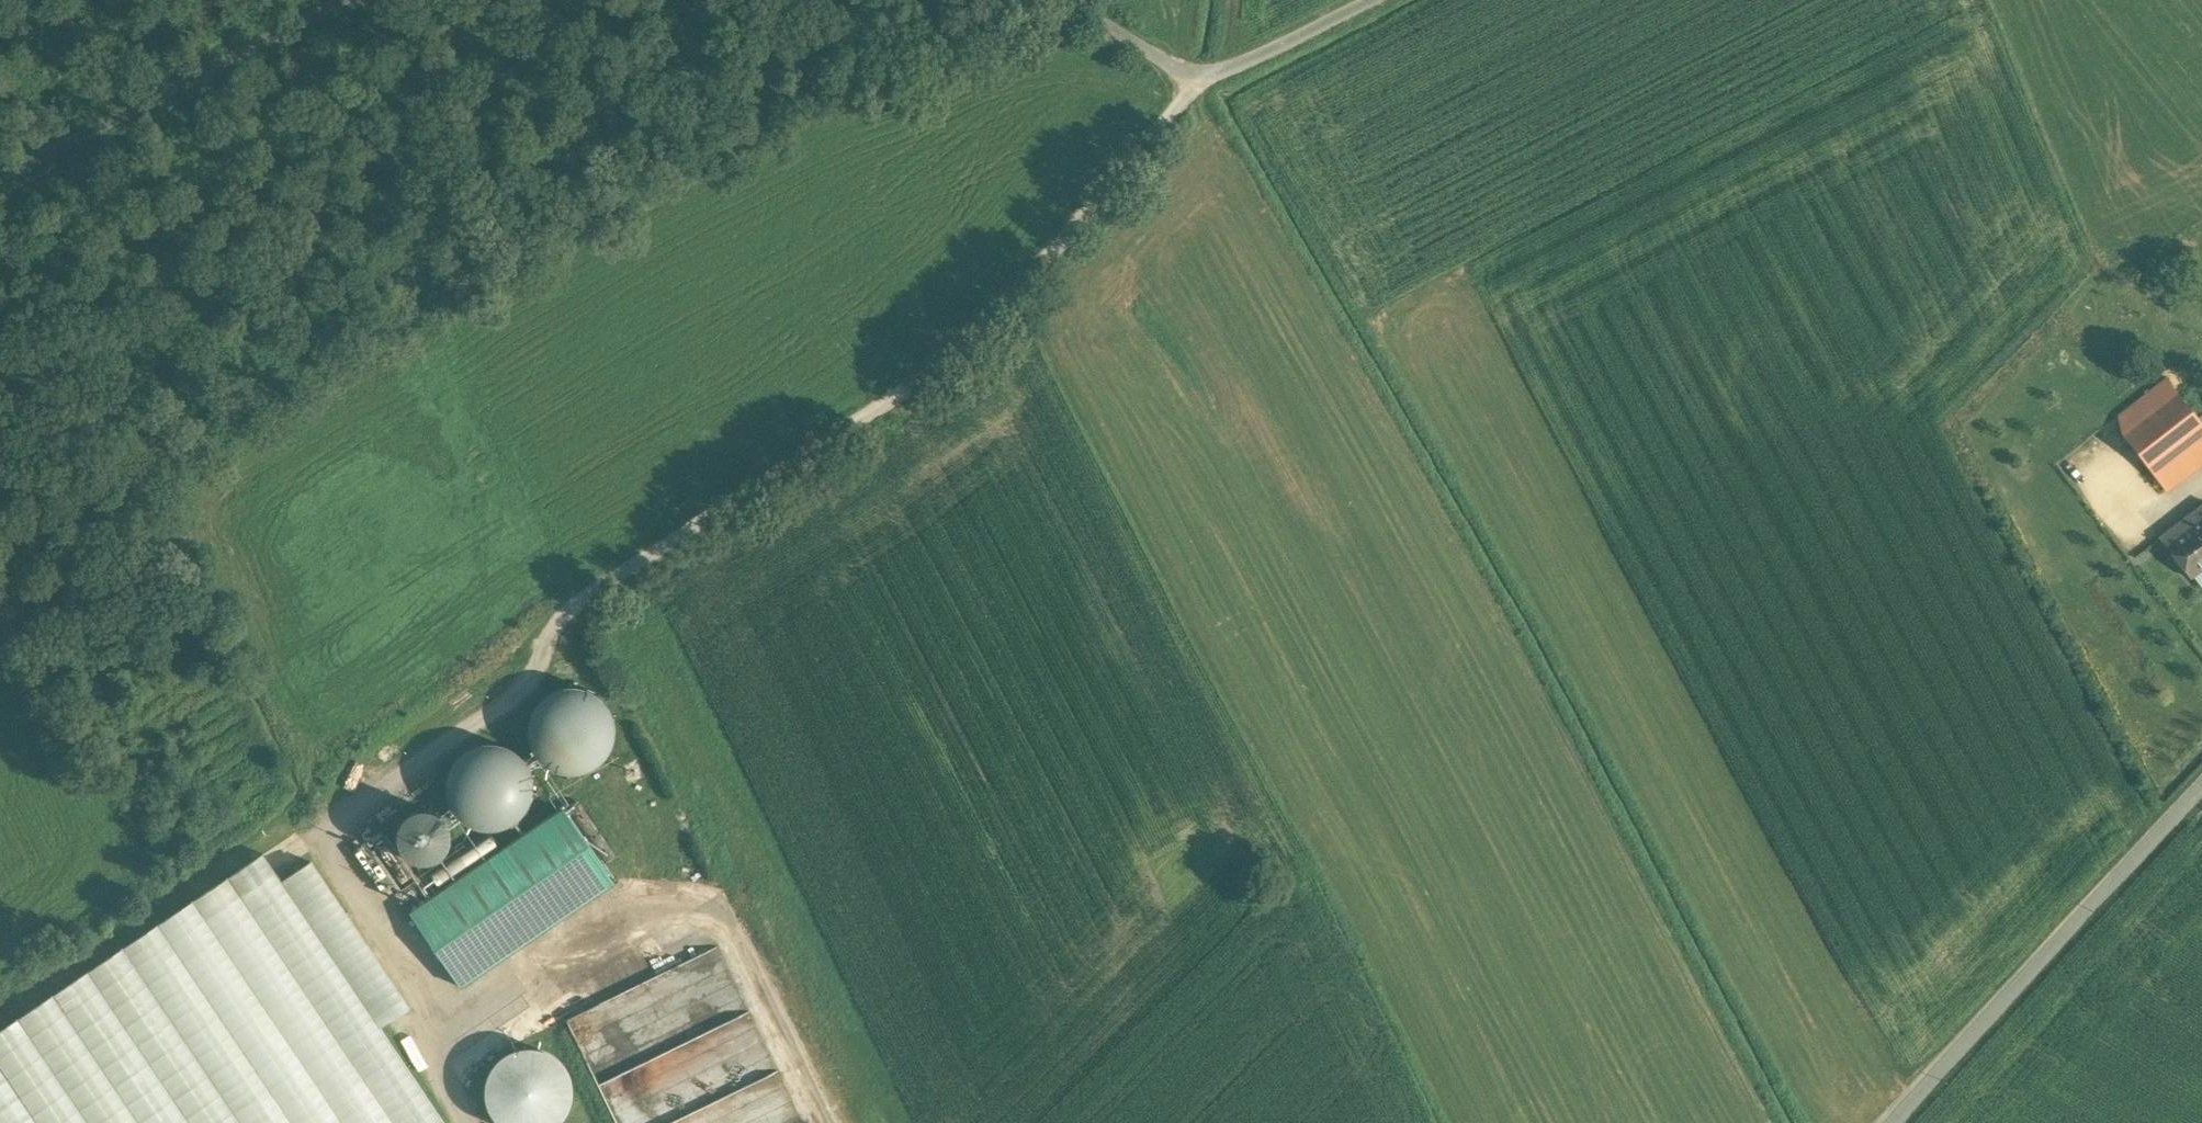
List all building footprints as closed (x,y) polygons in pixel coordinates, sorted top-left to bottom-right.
[(2167,378),(2118,416),(2121,432),(2175,390),(2167,378)] [(2121,432),(2165,489),(2201,460),(2201,424),(2176,390),(2175,390),(2121,432)] [(2159,537),(2190,577),(2201,568),(2201,504),(2159,537)] [(581,690),(567,690),(558,692),(545,699),(537,710),(532,723),(531,730),(533,745),(541,757),(549,764),(562,770),(581,770),(590,767),(601,759),(611,743),(612,722),(605,705),(594,695),(581,690)] [(455,810),(464,820),(477,827),(496,828),(510,824),(526,809),(531,796),(532,781),(530,773),(521,758),(510,750),(490,745),(476,747),(460,758),(454,766),(449,780),(449,796),(455,810)] [(405,857),(413,862),(422,865),(432,864),(443,858),(449,851),(453,841),(453,832),(449,823),(443,815),(434,810),(425,809),(420,809),(410,812),(401,821),(397,829),(396,840),(399,849),(405,857)] [(411,913),(462,987),(614,883),(563,809),(411,913)] [(264,854),(0,1031),(0,1122),(445,1122),(381,1027),(410,1008),(312,862),(282,881),(264,854)] [(704,957),(568,1012),(595,1078),(744,1018),(728,980),(715,985),(704,957)] [(560,1121),(567,1110),(570,1098),(570,1085),(565,1073),(557,1062),(544,1054),(530,1051),(516,1053),(503,1059),(493,1070),(488,1083),(486,1095),(489,1107),(494,1117),(499,1122),(558,1122),(560,1121)]
